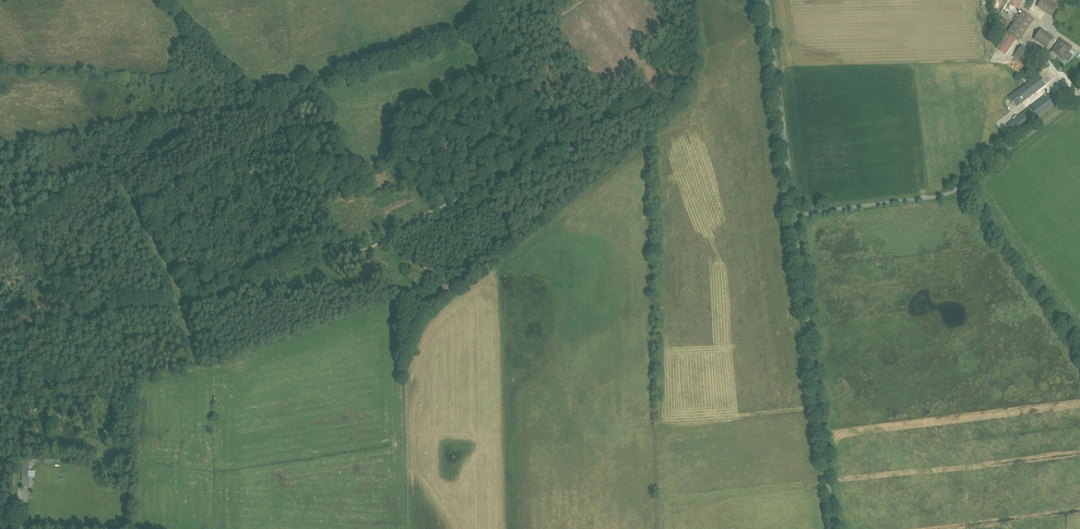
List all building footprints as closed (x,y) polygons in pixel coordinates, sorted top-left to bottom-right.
[(1036,7),(1050,17),(1058,8),(1051,3),(1047,0),(1041,0),(1036,7)] [(1009,2),(1006,7),(1012,10),(1015,5),(1009,2)] [(1024,11),(1007,33),(1018,41),(1028,28),(1029,29),(1036,19),(1024,11)] [(1053,38),(1041,30),(1034,39),(1046,47),(1053,38)] [(1005,56),(1017,40),(1007,33),(1001,41),(995,49),(1005,56)] [(1072,47),(1061,39),(1057,45),(1056,44),(1052,48),(1054,49),(1052,52),(1063,59),(1064,58),(1068,61),(1072,55),(1068,52),(1072,47)] [(1056,43),(1052,40),(1048,46),(1052,49),(1052,48),(1056,44),(1056,43)] [(1035,56),(1022,46),(1013,57),(1027,67),(1029,64),(1035,56)] [(1044,63),(1035,56),(1029,64),(1038,71),(1044,63)] [(1046,85),(1039,75),(1008,98),(1016,108),(1046,85)] [(1059,101),(1052,91),(1007,125),(1014,135),(1059,101)] [(103,433),(112,439),(115,435),(106,429),(103,433)] [(29,461),(23,461),(23,465),(21,465),(21,470),(23,470),(23,481),(21,481),(23,481),(23,487),(29,487),(29,476),(26,476),(26,471),(27,471),(27,466),(29,466),(29,471),(28,471),(29,471),(29,461)]
